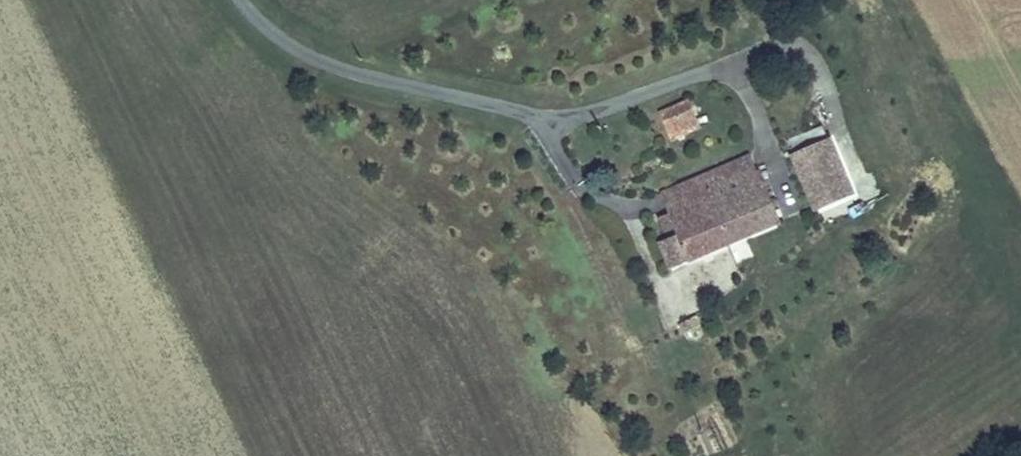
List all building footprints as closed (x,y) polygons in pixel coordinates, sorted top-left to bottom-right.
[(704,89),(674,98),(683,128),(714,120),(704,89)] [(811,143),(830,200),(859,188),(839,135),(811,143)] [(678,233),(686,260),(794,215),(774,164),(766,147),(678,182),(695,227),(678,233)]
